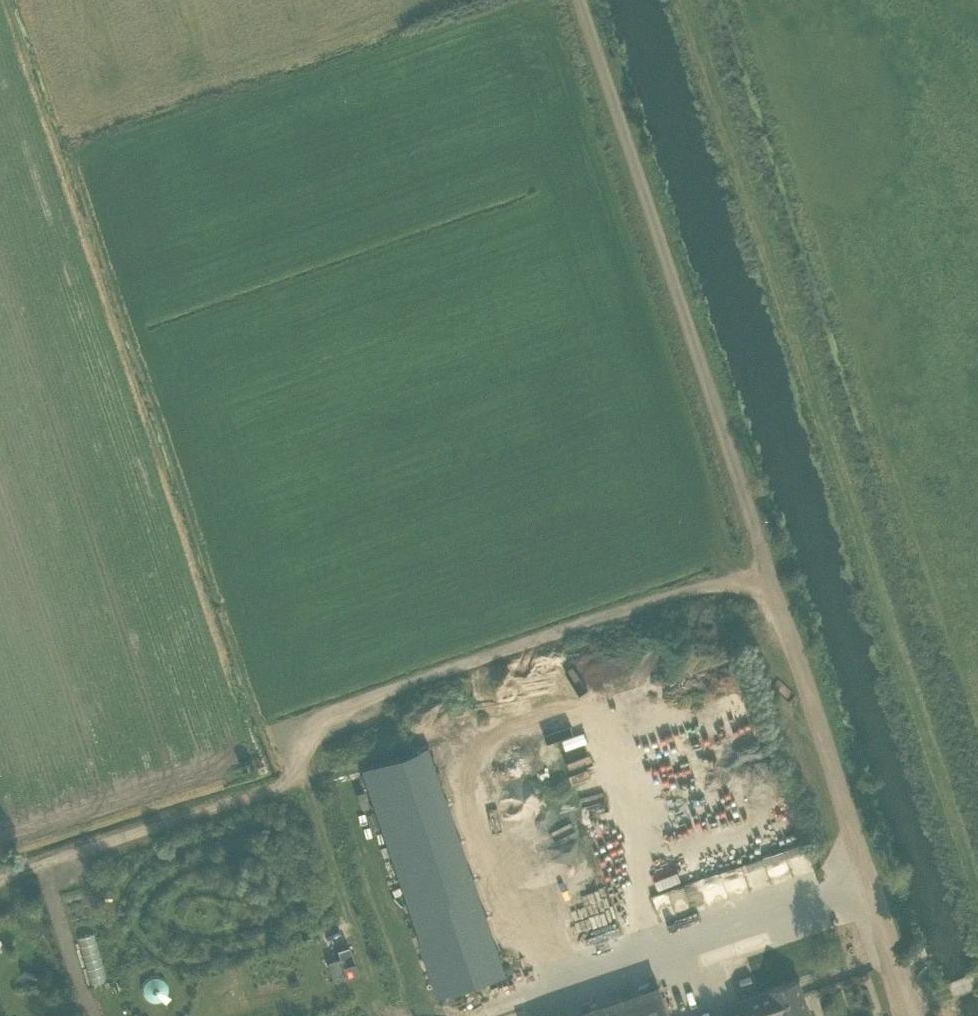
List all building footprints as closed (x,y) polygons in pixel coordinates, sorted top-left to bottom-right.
[(90,984),(107,979),(94,932),(78,936),(90,984)] [(340,956),(328,960),(335,979),(346,974),(347,976),(359,972),(349,944),(338,948),(340,956)] [(800,979),(770,989),(770,990),(736,1001),(741,1015),(813,1015),(800,979)] [(660,984),(568,1015),(671,1015),(660,984)]
